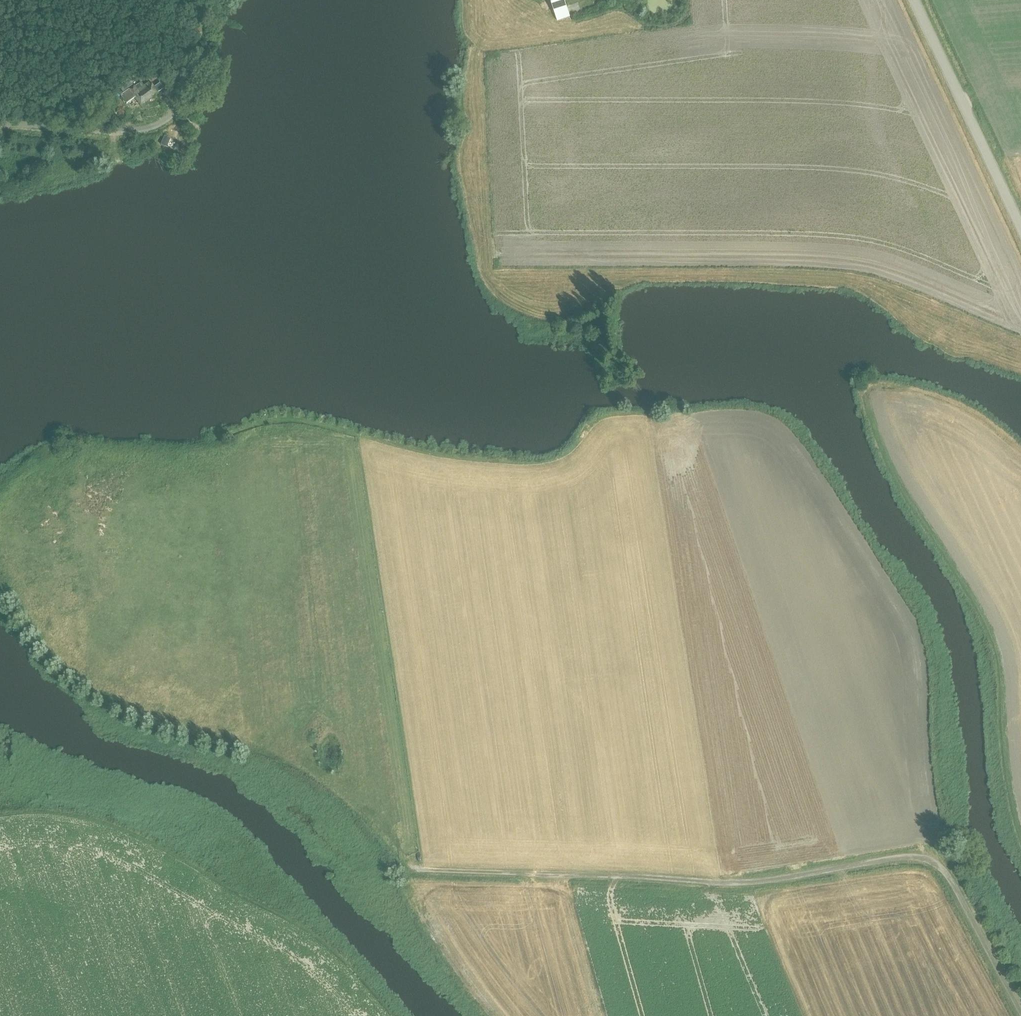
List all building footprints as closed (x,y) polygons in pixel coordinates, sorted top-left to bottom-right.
[(557,19),(557,21),(570,16),(564,0),(550,0),(557,19)] [(130,80),(119,87),(122,91),(119,92),(127,103),(135,97),(141,105),(159,92),(158,92),(164,88),(160,83),(155,87),(152,83),(148,86),(146,84),(143,86),(138,90),(137,90),(130,80)] [(165,135),(161,144),(167,147),(171,138),(165,135)] [(615,359),(612,366),(625,371),(628,365),(615,359)]
